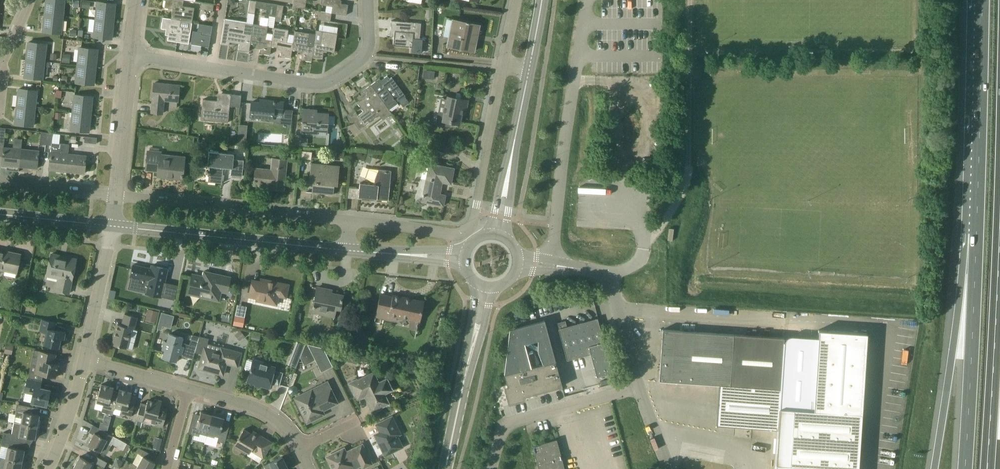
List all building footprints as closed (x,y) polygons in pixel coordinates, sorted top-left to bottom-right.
[(45,14),(63,16),(65,0),(46,0),(45,14)] [(164,7),(173,9),(171,19),(192,22),(195,8),(182,6),(183,0),(166,0),(164,7)] [(256,1),(251,0),(250,0),(248,12),(254,13),(255,7),(256,1)] [(304,8),(305,2),(293,0),(292,7),(304,8)] [(320,4),(327,5),(326,12),(331,13),(346,15),(348,4),(340,3),(340,0),(321,0),(320,4)] [(275,17),(277,4),(256,1),(255,7),(267,9),(266,15),(275,17)] [(96,19),(113,21),(115,3),(97,2),(96,19)] [(214,4),(204,3),(201,2),(200,9),(213,11),(214,4)] [(281,18),(283,5),(277,4),(275,17),(276,17),(281,18)] [(331,13),(326,12),(319,11),(318,19),(330,21),(331,13)] [(61,33),(63,16),(45,14),(43,31),(61,33)] [(192,22),(171,19),(163,17),(161,28),(169,30),(167,40),(188,44),(192,22)] [(112,39),(113,21),(96,19),(94,37),(112,39)] [(250,43),(251,36),(250,36),(252,24),(224,20),(221,44),(229,45),(229,42),(239,43),(238,50),(249,51),(250,43)] [(421,23),(401,21),(391,20),(390,31),(394,31),(393,45),(411,47),(410,52),(422,54),(424,38),(420,38),(421,23)] [(479,25),(469,23),(453,20),(447,46),(474,51),(479,25)] [(210,25),(201,24),(198,23),(197,30),(201,31),(200,36),(210,37),(211,31),(209,31),(210,25)] [(271,46),(273,34),(267,33),(267,27),(253,24),(251,36),(250,43),(260,44),(259,53),(270,55),(271,46)] [(292,49),(294,37),(287,36),(288,30),(274,28),(273,34),(271,46),(281,48),(280,56),(291,58),(292,49)] [(334,52),(337,33),(316,30),(315,34),(312,57),(322,59),(324,51),(334,52)] [(312,57),(315,34),(295,31),(294,37),(292,49),(302,51),(301,60),(311,61),(312,57)] [(47,44),(38,43),(28,42),(26,60),(45,62),(47,44)] [(97,49),(87,48),(79,47),(77,65),(95,67),(97,49)] [(70,54),(63,54),(62,62),(70,62),(70,54)] [(43,79),(45,62),(26,60),(24,77),(43,79)] [(94,84),(95,67),(77,65),(75,83),(94,84)] [(430,70),(424,70),(423,78),(429,78),(433,79),(434,71),(430,70)] [(392,77),(390,79),(387,75),(381,80),(379,78),(371,85),(389,110),(398,104),(397,102),(398,100),(402,106),(409,102),(405,96),(392,77)] [(177,102),(178,95),(179,85),(154,83),(151,112),(163,113),(164,101),(177,102)] [(392,113),(389,110),(371,85),(362,91),(363,93),(357,98),(359,101),(357,102),(363,111),(358,115),(356,112),(350,117),(358,129),(379,114),(383,120),(392,113)] [(37,91),(29,90),(19,89),(17,106),(35,108),(37,91)] [(231,94),(222,93),(221,101),(203,99),(202,105),(201,119),(228,122),(230,106),(240,107),(241,95),(231,94)] [(92,96),(82,95),(74,95),(72,112),(91,114),(92,96)] [(451,120),(460,122),(462,108),(466,109),(468,100),(447,96),(447,98),(441,97),(435,124),(450,127),(451,120)] [(282,116),(282,112),(283,102),(266,100),(265,103),(251,102),(249,123),(262,124),(262,119),(274,120),(274,115),(282,116)] [(33,126),(35,108),(17,106),(15,124),(33,126)] [(327,132),(327,124),(328,114),(310,112),(310,109),(303,109),(301,133),(317,134),(318,132),(327,132)] [(89,132),(91,114),(72,112),(72,113),(72,116),(70,130),(89,132)] [(68,154),(69,145),(52,143),(53,133),(47,132),(45,145),(51,145),(49,170),(66,172),(68,154)] [(246,134),(238,133),(237,142),(246,142),(246,134)] [(21,149),(13,148),(3,147),(2,165),(19,167),(21,149)] [(37,168),(38,158),(39,151),(21,149),(19,167),(37,168)] [(157,176),(182,179),(185,156),(161,153),(161,151),(148,150),(146,170),(147,166),(158,167),(157,176)] [(233,158),(234,154),(209,152),(208,165),(210,166),(208,182),(222,183),(224,167),(232,168),(232,176),(243,177),(244,159),(233,158)] [(86,156),(76,155),(68,154),(66,172),(84,173),(86,156)] [(284,189),(287,159),(271,157),(270,169),(256,167),(254,184),(269,186),(269,188),(284,189)] [(337,185),(340,166),(311,163),(309,182),(315,183),(314,193),(331,194),(332,185),(337,185)] [(454,168),(444,166),(429,163),(422,201),(443,206),(445,195),(440,194),(442,182),(451,184),(454,168)] [(388,200),(391,171),(369,169),(365,177),(374,182),(373,184),(360,183),(358,197),(388,200)] [(0,274),(1,272),(2,270),(17,273),(21,254),(11,252),(10,254),(0,252),(0,274)] [(54,290),(59,291),(69,293),(76,262),(59,259),(60,256),(51,254),(46,276),(57,279),(54,290)] [(161,297),(165,278),(167,269),(152,265),(151,269),(133,265),(130,277),(141,279),(139,289),(145,290),(144,293),(161,297)] [(226,293),(227,290),(229,280),(218,277),(218,275),(205,272),(203,277),(193,274),(188,294),(219,301),(221,292),(226,293)] [(286,298),(286,294),(288,285),(270,281),(269,283),(252,280),(249,297),(256,298),(255,301),(277,306),(279,297),(286,298)] [(340,310),(343,296),(326,292),(326,289),(317,287),(312,312),(335,317),(337,309),(340,310)] [(416,330),(418,321),(420,321),(424,302),(393,295),(392,297),(380,294),(375,317),(396,321),(396,320),(410,322),(408,329),(416,330)] [(148,309),(147,314),(152,316),(150,321),(155,323),(158,312),(148,309)] [(158,326),(171,329),(175,314),(162,311),(158,326)] [(137,317),(134,316),(125,314),(121,325),(118,324),(112,345),(126,348),(133,349),(138,330),(134,329),(137,317)] [(223,314),(221,320),(229,322),(231,316),(223,314)] [(243,326),(245,317),(242,317),(235,315),(233,324),(243,326)] [(612,372),(599,323),(597,318),(558,329),(567,360),(590,354),(596,377),(612,372)] [(65,332),(55,330),(57,322),(42,319),(39,331),(46,332),(43,344),(59,348),(61,338),(64,339),(65,332)] [(511,400),(562,386),(555,360),(544,320),(510,329),(504,374),(511,400)] [(784,338),(733,334),(663,329),(659,380),(720,385),(717,425),(778,429),(784,338)] [(235,334),(239,340),(245,336),(240,330),(235,334)] [(819,330),(813,410),(793,409),(790,465),(858,468),(861,413),(867,333),(819,330)] [(195,352),(199,337),(192,335),(190,345),(184,343),(183,346),(181,346),(183,337),(168,334),(167,341),(164,341),(162,349),(164,350),(162,358),(176,362),(178,354),(181,355),(180,357),(187,359),(187,357),(193,359),(195,352)] [(237,365),(240,351),(220,346),(219,350),(207,347),(209,338),(199,336),(199,337),(195,352),(203,354),(199,368),(208,370),(208,369),(222,373),(222,374),(223,374),(225,363),(237,365)] [(355,343),(360,352),(369,346),(363,338),(355,343)] [(302,351),(305,345),(297,341),(294,348),(298,350),(302,351)] [(324,347),(307,344),(322,371),(332,366),(324,347)] [(4,352),(12,354),(14,346),(6,345),(4,352)] [(337,351),(324,348),(330,359),(336,356),(337,351)] [(56,354),(46,352),(39,351),(36,365),(31,364),(28,378),(42,381),(43,375),(55,377),(58,364),(54,363),(56,354)] [(269,387),(275,366),(268,364),(268,362),(253,358),(252,359),(247,358),(245,369),(250,370),(247,381),(269,387)] [(373,412),(390,404),(385,394),(393,390),(387,378),(379,381),(374,371),(358,379),(349,383),(355,396),(356,395),(358,398),(366,395),(368,401),(367,401),(373,412)] [(40,388),(42,381),(28,378),(24,393),(32,394),(31,402),(46,405),(50,390),(40,388)] [(338,403),(333,394),(327,381),(294,398),(307,423),(324,414),(323,410),(338,403)] [(114,407),(115,407),(118,394),(112,393),(114,388),(101,384),(96,402),(104,404),(103,408),(101,412),(112,415),(114,407)] [(131,395),(132,392),(119,389),(118,394),(115,407),(122,409),(120,413),(131,416),(137,397),(131,395)] [(151,423),(163,427),(167,410),(160,408),(162,401),(156,399),(156,402),(148,400),(147,404),(141,402),(136,420),(137,420),(142,422),(143,422),(144,416),(152,418),(151,423)] [(29,413),(30,406),(18,404),(16,414),(9,413),(8,420),(14,422),(39,427),(40,419),(38,419),(39,414),(29,413)] [(207,436),(212,415),(201,412),(199,418),(192,417),(188,433),(199,436),(200,434),(207,436)] [(224,443),(229,427),(222,425),(224,418),(212,415),(207,436),(214,438),(215,436),(218,437),(217,441),(224,443)] [(381,447),(385,456),(404,447),(398,436),(402,434),(393,416),(376,424),(379,432),(377,433),(383,446),(381,447)] [(38,435),(39,427),(14,422),(12,434),(4,432),(2,439),(19,442),(20,436),(35,439),(35,434),(38,435)] [(104,423),(103,422),(101,422),(99,428),(107,430),(109,424),(104,423)] [(253,432),(252,434),(244,429),(234,445),(249,454),(251,451),(263,458),(272,442),(253,432)] [(98,436),(94,434),(88,445),(100,451),(104,453),(107,452),(111,445),(109,444),(113,436),(102,430),(98,436)] [(19,442),(2,439),(0,451),(0,458),(24,462),(25,454),(23,454),(24,450),(19,449),(20,442),(19,442)] [(162,441),(155,439),(153,448),(160,450),(162,441)] [(120,440),(117,446),(117,445),(117,446),(123,449),(127,443),(120,440)] [(556,442),(533,448),(538,468),(563,468),(556,442)] [(366,453),(362,444),(346,452),(344,448),(326,457),(332,468),(354,468),(361,466),(362,468),(363,468),(372,465),(366,453)] [(150,453),(143,450),(140,455),(142,456),(137,466),(142,468),(154,468),(155,467),(153,466),(155,462),(147,458),(150,453)] [(88,461),(80,456),(73,468),(88,468),(92,463),(88,461)] [(107,462),(103,460),(97,456),(94,462),(104,467),(107,462)] [(282,457),(264,465),(266,468),(288,468),(282,457)] [(24,462),(0,458),(0,468),(23,468),(24,462)]
